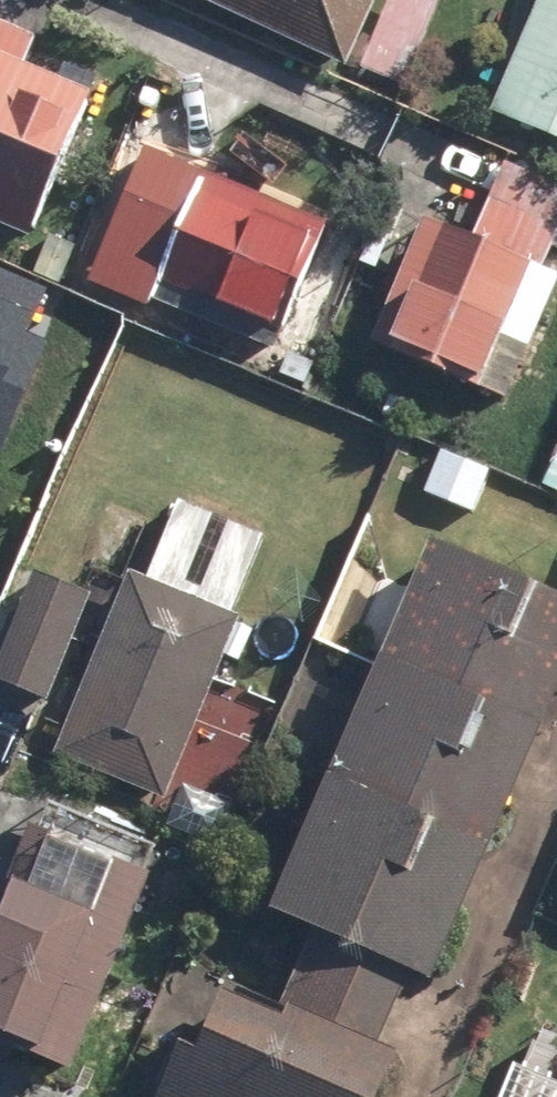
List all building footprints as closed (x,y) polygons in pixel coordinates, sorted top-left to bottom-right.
[(357,64),(386,0),(215,0),(357,64)] [(499,108),(556,133),(556,0),(546,0),(499,108)] [(42,235),(85,154),(104,88),(32,58),(42,35),(0,17),(0,218),(42,235)] [(436,215),(383,341),(495,387),(516,336),(541,346),(556,306),(556,265),(553,263),(556,253),(556,181),(510,161),(481,233),(436,215)] [(342,221),(214,170),(194,219),(151,202),(122,273),(162,289),(159,297),(247,332),(256,309),(292,323),(306,290),(313,293),(342,221)] [(138,568),(61,753),(176,800),(252,615),(243,611),(276,532),(188,496),(155,575),(138,568)] [(444,536),(282,909),(321,926),(292,994),(262,981),(212,1096),(397,1096),(414,1047),(389,1037),(419,968),(446,980),(556,723),(556,585),(444,536)] [(44,568),(0,674),(0,677),(56,700),(101,591),(44,568)] [(50,820),(1,939),(0,939),(0,1033),(88,1069),(170,869),(50,820)]
